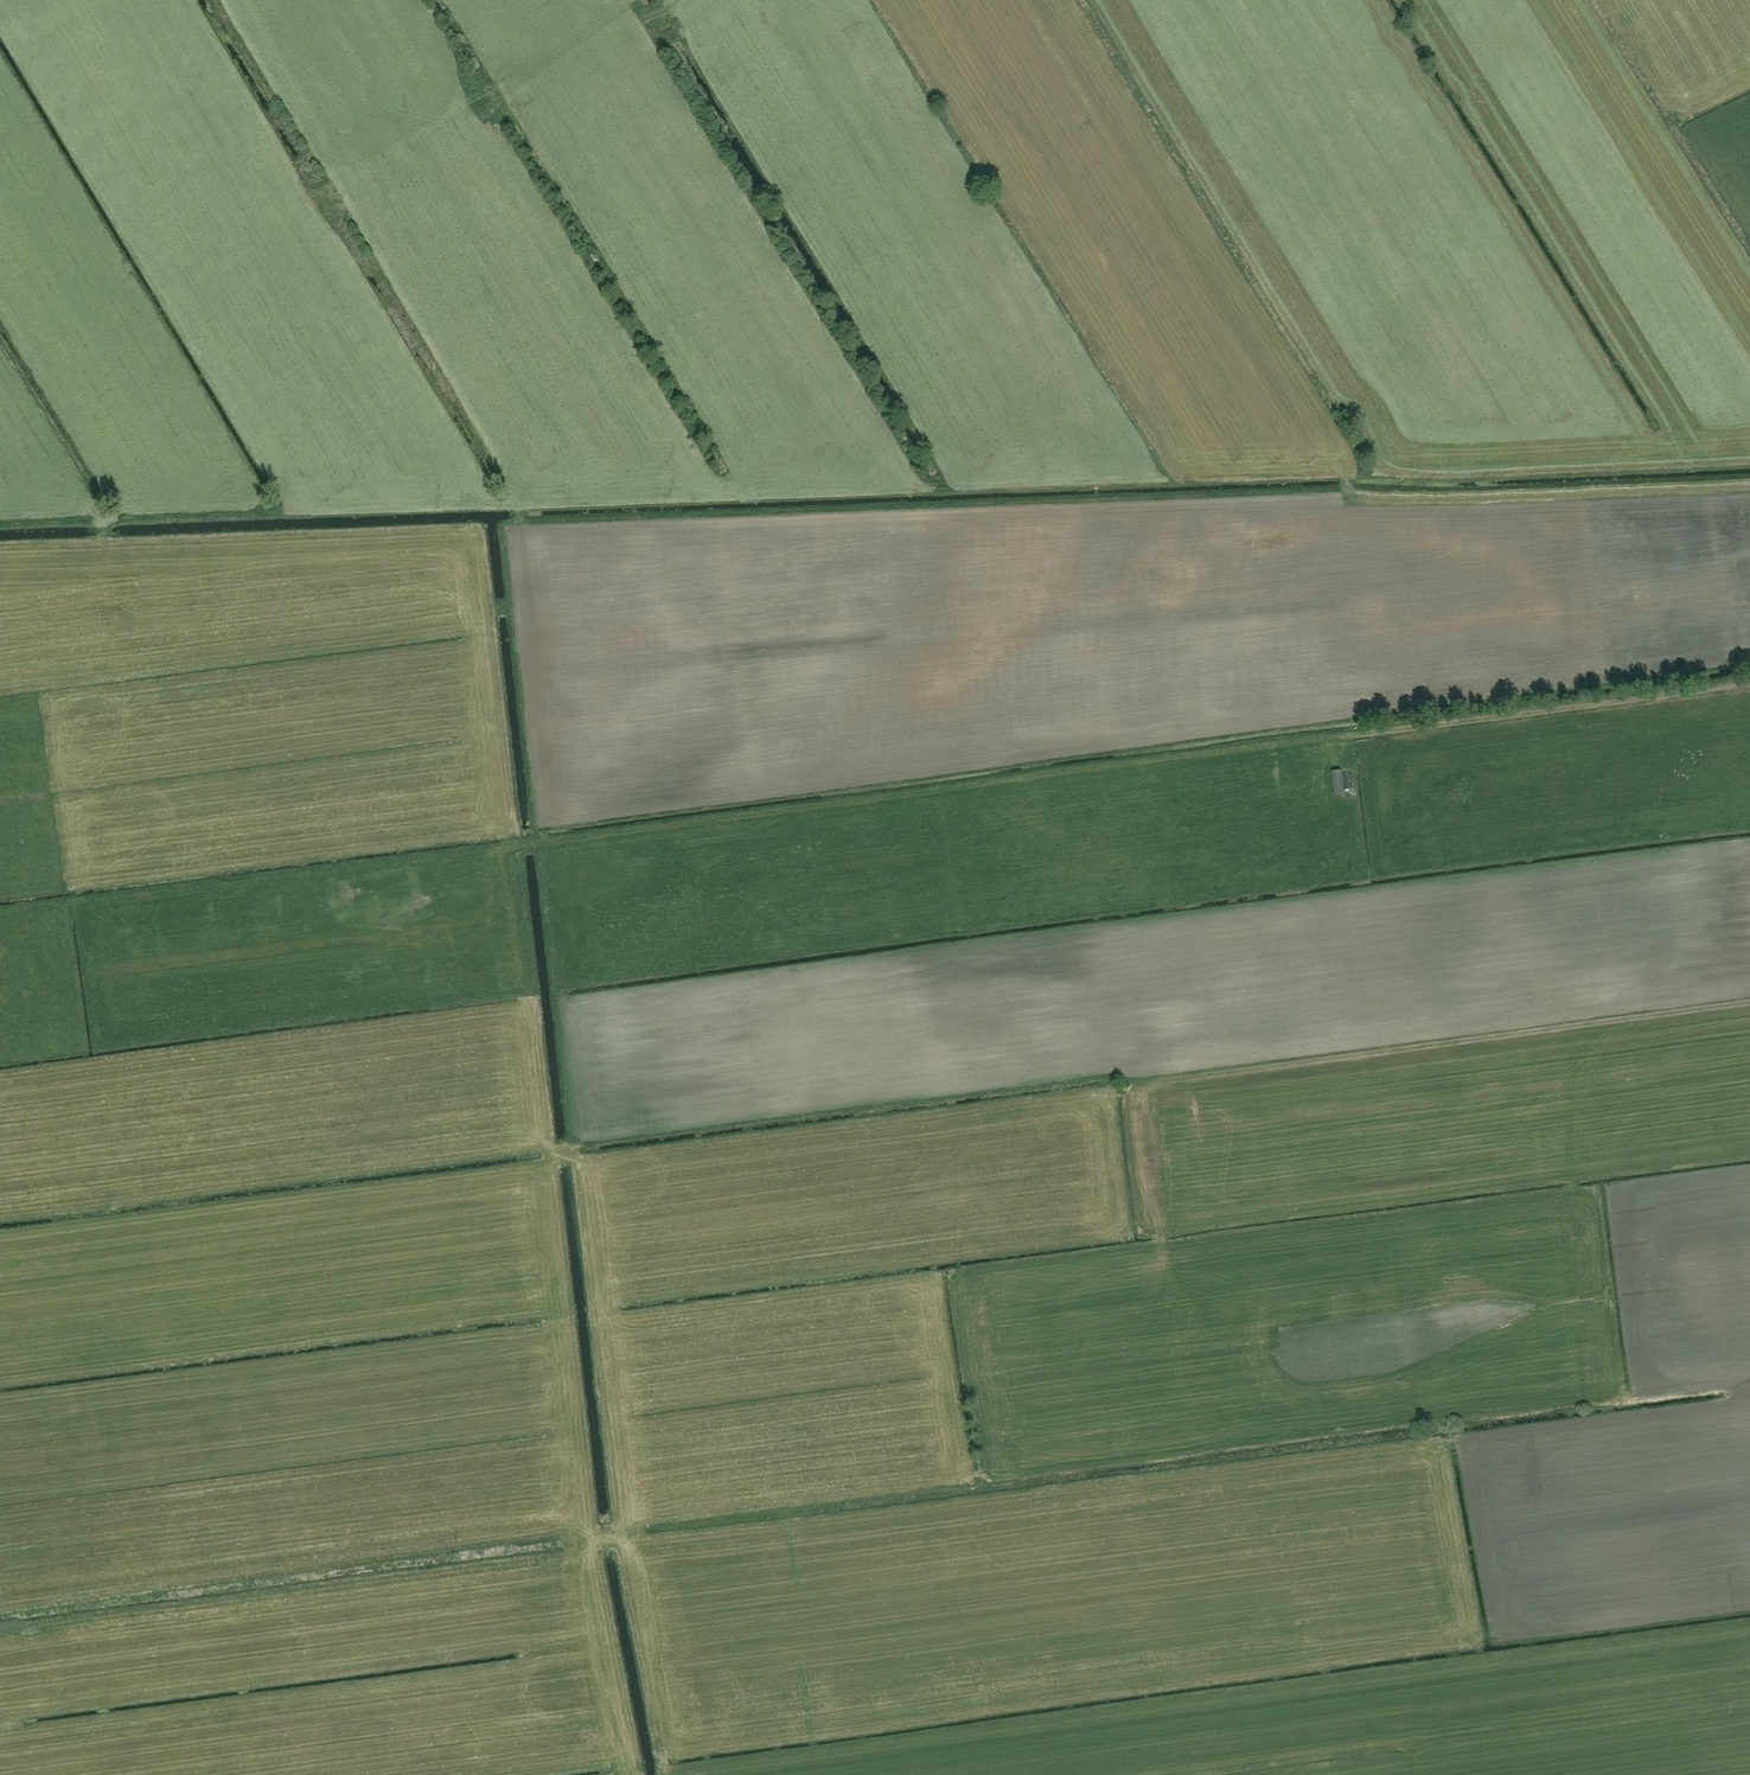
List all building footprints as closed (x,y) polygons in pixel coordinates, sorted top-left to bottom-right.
[(1341,771),(1332,772),(1335,796),(1344,795),(1341,771)] [(1354,787),(1346,786),(1345,796),(1353,796),(1354,787)]
